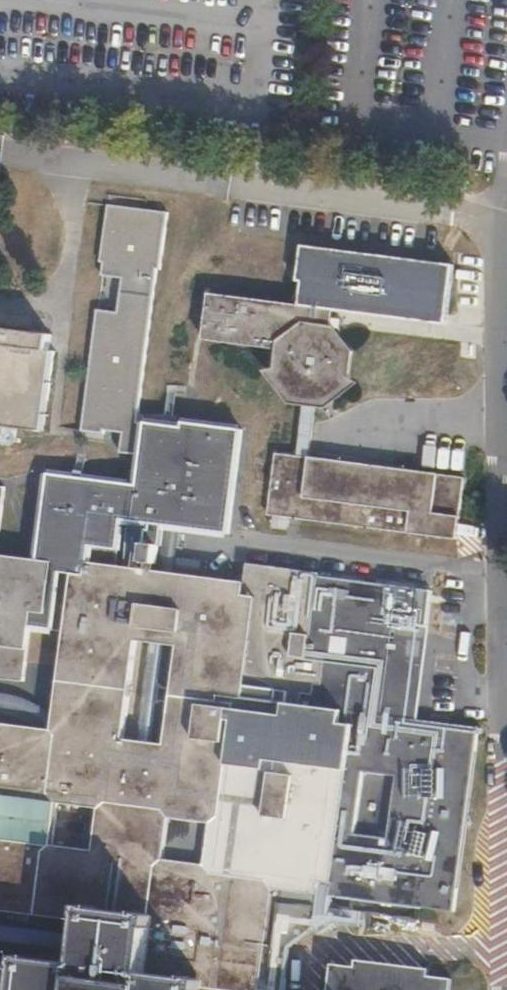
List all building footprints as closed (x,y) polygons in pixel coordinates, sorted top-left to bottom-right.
[(133,453),(137,418),(157,268),(161,269),(170,212),(107,204),(102,261),(105,262),(83,431),(105,433),(106,430),(124,431),(122,452),(133,453)] [(301,299),(324,302),(444,318),(454,264),(302,246),(297,279),(304,280),(301,299)] [(289,389),(300,391),(310,392),(319,393),(341,375),(342,365),(344,358),(344,348),(326,324),(322,323),(324,302),(301,299),(204,286),(197,332),(274,343),(272,365),(289,389)] [(34,427),(38,395),(46,396),(53,347),(44,346),(47,330),(0,324),(0,422),(34,427)] [(300,391),(292,451),(302,452),(310,392),(300,391)] [(153,519),(175,522),(184,523),(222,528),(235,424),(177,417),(175,423),(137,418),(133,453),(125,516),(140,518),(153,519)] [(302,452),(292,451),(270,448),(262,510),(450,533),(458,472),(302,452)] [(73,945),(92,940),(266,965),(276,882),(316,886),(318,877),(328,879),(327,889),(447,904),(463,768),(469,719),(409,713),(392,711),(394,696),(403,697),(411,626),(398,625),(399,611),(380,609),(383,581),(312,568),(312,571),(241,559),(237,582),(166,573),(151,571),(112,566),(121,492),(110,491),(111,477),(56,470),(54,484),(42,483),(34,556),(0,551),(0,675),(21,678),(28,624),(66,629),(53,732),(49,732),(34,730),(0,725),(0,936),(73,945)] [(152,555),(151,571),(166,573),(169,544),(170,542),(172,542),(174,542),(175,522),(153,519),(140,518),(136,553),(152,555)] [(418,627),(411,626),(403,697),(394,696),(392,711),(409,713),(418,627)] [(49,732),(50,720),(46,716),(36,709),(26,703),(16,697),(10,694),(5,692),(2,690),(0,690),(0,705),(13,711),(24,718),(30,722),(34,725),(34,730),(49,732)] [(266,965),(92,940),(89,963),(21,955),(19,970),(17,989),(263,989),(266,965)] [(427,961),(402,958),(402,951),(330,942),(329,949),(304,946),(299,989),(423,989),(427,961)] [(19,970),(8,969),(6,989),(17,989),(19,970)]
